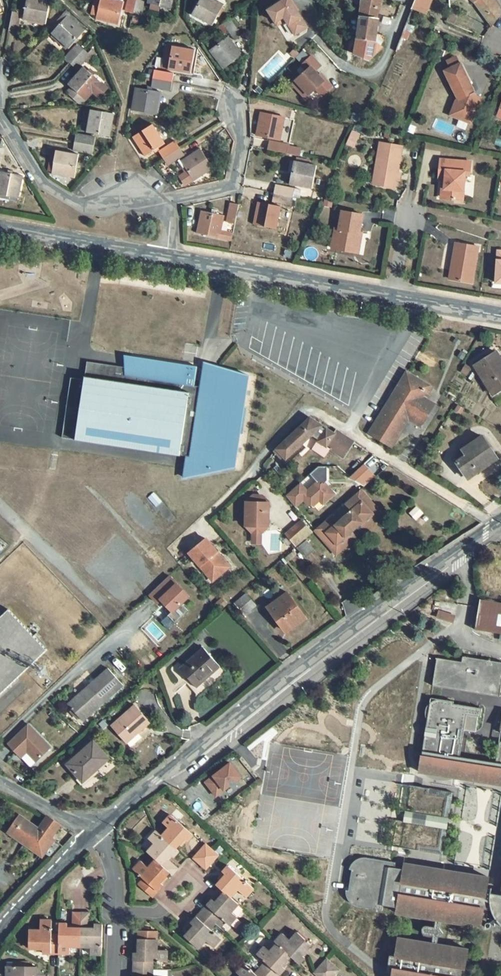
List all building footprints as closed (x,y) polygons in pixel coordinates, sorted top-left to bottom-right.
[(45,0),(27,0),(22,20),(46,25),(50,1),(45,0)] [(116,0),(100,0),(95,20),(119,26),(125,2),(116,0)] [(125,12),(133,15),(137,0),(128,0),(125,12)] [(133,15),(142,17),(146,0),(137,0),(133,15)] [(147,4),(171,10),(174,0),(148,0),(147,4)] [(214,0),(200,0),(192,15),(213,27),(224,6),(214,0)] [(291,0),(284,0),(267,11),(275,23),(281,19),(285,20),(294,35),(307,27),(291,0)] [(361,6),(361,16),(360,16),(358,39),(372,41),(374,32),(376,19),(382,0),(362,0),(361,6)] [(413,9),(425,13),(430,0),(416,0),(413,9)] [(474,2),(492,28),(500,16),(500,9),(495,0),(472,0),(474,2)] [(22,14),(12,11),(8,31),(17,33),(22,14)] [(459,16),(450,13),(449,15),(454,16),(451,24),(455,26),(459,16)] [(449,15),(446,22),(451,24),(454,16),(449,15)] [(86,31),(67,16),(51,34),(69,49),(86,31)] [(230,19),(222,25),(234,40),(242,35),(230,19)] [(387,37),(374,32),(372,41),(374,41),(383,47),(387,37)] [(229,36),(209,51),(223,70),(243,55),(229,36)] [(372,41),(358,39),(355,55),(369,61),(383,48),(383,47),(374,41),(372,41)] [(77,43),(63,59),(70,64),(84,49),(77,43)] [(172,47),(166,45),(162,69),(168,71),(172,47)] [(196,51),(172,47),(168,71),(191,74),(196,51)] [(84,49),(70,64),(78,71),(86,61),(91,55),(84,49)] [(319,66),(310,56),(301,66),(306,71),(295,82),(308,96),(315,89),(321,96),(331,87),(324,80),(322,82),(318,76),(313,72),(319,66)] [(447,61),(451,69),(461,65),(457,57),(447,61)] [(463,64),(461,65),(468,79),(470,78),(463,64)] [(451,69),(445,72),(459,100),(456,101),(450,115),(470,123),(481,99),(475,96),(474,94),(475,93),(468,79),(461,65),(451,69)] [(72,88),(86,101),(93,93),(99,99),(108,89),(102,84),(102,83),(84,67),(68,84),(72,88)] [(174,74),(154,71),(153,79),(173,83),(174,74)] [(173,83),(153,79),(151,88),(171,92),(173,83)] [(308,96),(295,82),(291,85),(304,99),(308,96)] [(80,105),(83,104),(86,101),(72,88),(67,93),(80,105)] [(161,92),(137,88),(132,111),(157,115),(161,92)] [(90,111),(84,110),(80,131),(86,132),(90,111)] [(114,114),(90,110),(90,111),(86,132),(86,133),(110,138),(114,114)] [(285,118),(261,113),(256,136),(280,141),(285,118)] [(153,125),(132,138),(144,158),(165,144),(153,125)] [(96,137),(76,134),(74,143),(95,146),(96,137)] [(357,138),(351,135),(347,144),(353,147),(357,138)] [(175,141),(158,151),(163,159),(180,148),(175,141)] [(290,145),(270,141),(268,150),(288,154),(290,145)] [(95,146),(74,143),(72,151),(93,155),(95,146)] [(402,147),(380,143),(375,173),(379,174),(377,186),(395,189),(402,147)] [(180,148),(163,159),(167,167),(185,156),(180,148)] [(193,181),(194,182),(214,169),(200,149),(181,162),(187,172),(179,177),(185,186),(193,181)] [(79,155),(56,151),(51,175),(75,179),(79,155)] [(471,163),(440,160),(438,179),(442,180),(444,180),(443,190),(446,190),(445,200),(461,202),(464,175),(469,176),(471,163)] [(295,162),(294,162),(289,185),(312,189),(317,166),(310,165),(295,162)] [(16,199),(21,175),(11,173),(6,172),(0,171),(0,196),(16,199)] [(296,189),(275,185),(273,194),(294,198),(296,189)] [(294,198),(273,194),(272,202),(292,206),(294,198)] [(281,207),(257,202),(253,225),(277,230),(281,207)] [(239,205),(230,203),(226,223),(235,225),(239,205)] [(224,216),(201,211),(196,234),(220,239),(232,241),(233,234),(221,231),(224,216)] [(362,216),(342,212),(339,230),(335,229),(334,238),(338,239),(336,250),(356,253),(359,234),(362,216)] [(476,248),(454,244),(448,279),(470,283),(476,248)] [(475,366),(493,395),(500,390),(500,369),(500,367),(500,366),(500,360),(496,352),(475,366)] [(71,378),(68,394),(62,438),(63,438),(71,439),(76,439),(75,440),(180,456),(180,455),(190,457),(187,476),(217,470),(218,464),(234,466),(239,433),(242,433),(246,409),(243,408),(248,375),(212,370),(212,371),(210,384),(209,387),(204,387),(200,386),(194,385),(197,368),(130,358),(129,368),(120,367),(87,362),(84,380),(71,378)] [(470,368),(466,365),(462,372),(466,375),(470,368)] [(203,369),(200,386),(204,387),(209,387),(210,384),(212,371),(206,370),(203,369)] [(376,424),(369,434),(392,447),(409,419),(420,426),(434,404),(425,399),(432,388),(407,373),(396,390),(398,392),(393,401),(391,399),(376,424)] [(285,442),(277,450),(275,452),(281,459),(284,456),(286,459),(294,452),(312,435),(321,427),(321,426),(310,419),(285,442)] [(326,430),(321,427),(312,435),(320,440),(319,441),(330,448),(343,458),(354,442),(337,431),(334,434),(327,429),(326,430)] [(482,436),(462,450),(466,456),(456,463),(468,479),(498,459),(482,436)] [(319,441),(314,449),(325,456),(330,448),(319,441)] [(397,445),(394,450),(401,454),(404,450),(397,445)] [(299,483),(285,496),(295,507),(303,500),(311,508),(320,500),(323,504),(334,494),(324,483),(327,480),(326,467),(318,467),(309,474),(317,483),(307,491),(299,483)] [(361,489),(355,495),(372,514),(377,519),(382,514),(361,489)] [(372,514),(355,495),(315,530),(332,549),(352,531),(356,528),(372,514)] [(246,526),(253,533),(261,533),(268,527),(268,520),(265,517),(266,512),(269,509),(269,502),(263,496),(253,496),(246,502),(246,526)] [(372,514),(356,528),(361,533),(377,519),(372,514)] [(302,521),(285,535),(295,547),(312,532),(302,521)] [(332,549),(337,554),(357,537),(352,531),(332,549)] [(253,533),(252,543),(261,543),(261,533),(253,533)] [(205,538),(189,552),(206,573),(210,570),(216,577),(229,566),(205,538)] [(307,541),(297,549),(305,559),(315,550),(307,541)] [(210,570),(206,573),(212,581),(216,577),(210,570)] [(169,575),(149,594),(157,602),(161,599),(167,605),(162,609),(170,617),(190,597),(169,575)] [(288,592),(267,608),(284,631),(293,625),(292,623),(295,621),(298,625),(307,618),(288,592)] [(246,594),(235,604),(244,615),(256,606),(246,594)] [(480,600),(475,629),(500,634),(500,603),(480,600)] [(8,610),(0,618),(0,694),(47,650),(37,640),(33,636),(8,610)] [(439,612),(437,617),(453,622),(454,617),(439,612)] [(203,632),(197,637),(200,642),(207,636),(203,632)] [(203,648),(179,669),(196,688),(221,667),(203,648)] [(437,657),(432,685),(477,693),(478,687),(500,691),(500,687),(500,662),(463,656),(462,661),(437,657)] [(108,669),(68,705),(82,721),(88,716),(123,685),(108,669)] [(500,691),(478,687),(477,693),(500,696),(500,691)] [(440,699),(431,702),(429,703),(428,704),(425,708),(425,712),(425,715),(427,718),(426,726),(437,728),(436,735),(424,733),(419,770),(500,784),(500,763),(495,762),(459,756),(461,743),(459,743),(460,739),(462,740),(464,729),(475,731),(478,716),(480,716),(482,708),(453,703),(454,701),(440,699)] [(135,706),(112,726),(126,743),(150,722),(135,706)] [(28,724),(8,743),(21,757),(28,751),(37,761),(51,748),(28,724)] [(93,742),(68,765),(83,782),(109,759),(93,742)] [(30,767),(34,763),(27,754),(22,758),(30,767)] [(226,773),(223,775),(233,788),(252,774),(239,758),(223,770),(226,773)] [(453,793),(416,787),(412,813),(405,812),(404,822),(411,823),(406,848),(442,855),(453,793)] [(464,819),(491,824),(494,809),(466,804),(464,819)] [(169,829),(162,836),(176,848),(184,839),(188,842),(193,835),(171,815),(163,824),(169,829)] [(51,837),(60,825),(47,817),(39,829),(20,816),(8,833),(27,846),(29,843),(45,855),(52,858),(62,847),(56,841),(50,849),(45,845),(51,837)] [(155,845),(147,853),(155,860),(169,873),(172,876),(178,869),(168,861),(166,859),(170,855),(172,857),(173,857),(179,851),(176,848),(162,836),(157,831),(149,840),(155,845)] [(51,837),(45,845),(50,849),(56,841),(51,837)] [(43,858),(45,855),(29,843),(27,846),(43,858)] [(206,844),(193,859),(200,865),(212,851),(206,844)] [(224,850),(219,846),(214,852),(219,855),(224,850)] [(212,851),(200,865),(206,870),(218,856),(212,851)] [(383,905),(397,908),(403,870),(394,868),(395,863),(368,859),(362,858),(358,859),(355,861),(352,863),(350,867),(350,870),(352,870),(348,891),(346,890),(346,893),(346,895),(347,899),(350,902),(352,904),(356,906),(358,907),(382,911),(383,905)] [(142,881),(138,885),(152,898),(164,885),(160,882),(169,873),(155,860),(148,868),(141,861),(133,870),(143,879),(146,882),(144,884),(142,881)] [(489,878),(404,864),(403,870),(397,908),(396,914),(432,919),(433,915),(436,916),(436,920),(441,920),(442,917),(445,917),(445,921),(481,927),(484,909),(487,889),(489,878)] [(220,882),(216,886),(224,893),(231,897),(237,890),(246,898),(254,889),(228,867),(222,873),(226,875),(220,882)] [(222,873),(217,879),(220,882),(226,875),(222,873)] [(487,889),(484,909),(488,910),(492,910),(494,915),(497,920),(500,925),(500,895),(491,893),(491,889),(487,889)] [(225,922),(229,926),(237,917),(231,912),(239,904),(231,897),(224,893),(215,903),(212,900),(202,911),(216,923),(220,918),(225,922)] [(488,910),(484,909),(481,927),(482,927),(483,929),(489,932),(493,930),(494,927),(494,924),(492,921),(489,919),(486,919),(488,910)] [(202,911),(190,924),(194,927),(184,937),(198,949),(205,941),(213,948),(221,939),(210,930),(207,927),(209,925),(212,928),(216,923),(202,911)] [(68,924),(59,924),(59,935),(59,953),(70,954),(70,946),(81,947),(81,912),(73,912),(73,925),(73,928),(68,928),(68,925),(68,924)] [(89,913),(81,912),(81,947),(90,947),(90,954),(102,955),(103,925),(94,924),(94,926),(94,929),(89,928),(89,926),(89,913)] [(220,918),(216,923),(220,927),(225,922),(220,918)] [(52,921),(40,920),(40,930),(29,930),(28,949),(42,949),(42,953),(59,953),(59,935),(55,934),(55,938),(52,938),(52,934),(52,921)] [(441,920),(436,920),(434,928),(425,926),(423,928),(422,931),(422,933),(425,935),(433,936),(432,943),(437,944),(438,937),(443,933),(440,929),(441,920)] [(156,950),(157,940),(157,933),(155,932),(139,931),(139,939),(138,953),(134,953),(134,969),(152,969),(153,965),(153,962),(166,962),(167,951),(156,950)] [(283,934),(275,943),(277,945),(290,956),(299,964),(305,957),(302,955),(311,945),(297,933),(290,941),(283,934)] [(391,975),(392,975),(464,975),(465,968),(468,949),(438,944),(437,949),(436,949),(437,944),(432,943),(431,948),(430,948),(431,943),(398,938),(394,957),(390,956),(387,972),(391,975)] [(260,969),(269,975),(278,975),(285,968),(282,965),(290,956),(277,945),(270,952),(264,947),(257,955),(266,963),(268,965),(267,967),(264,965),(260,969)] [(314,973),(318,975),(323,975),(333,965),(327,959),(314,973)] [(255,975),(245,965),(237,974),(240,975),(257,975),(255,975)] [(323,975),(334,975),(339,971),(333,965),(323,975)] [(7,966),(6,975),(32,975),(35,975),(36,975),(36,966),(7,966)]
